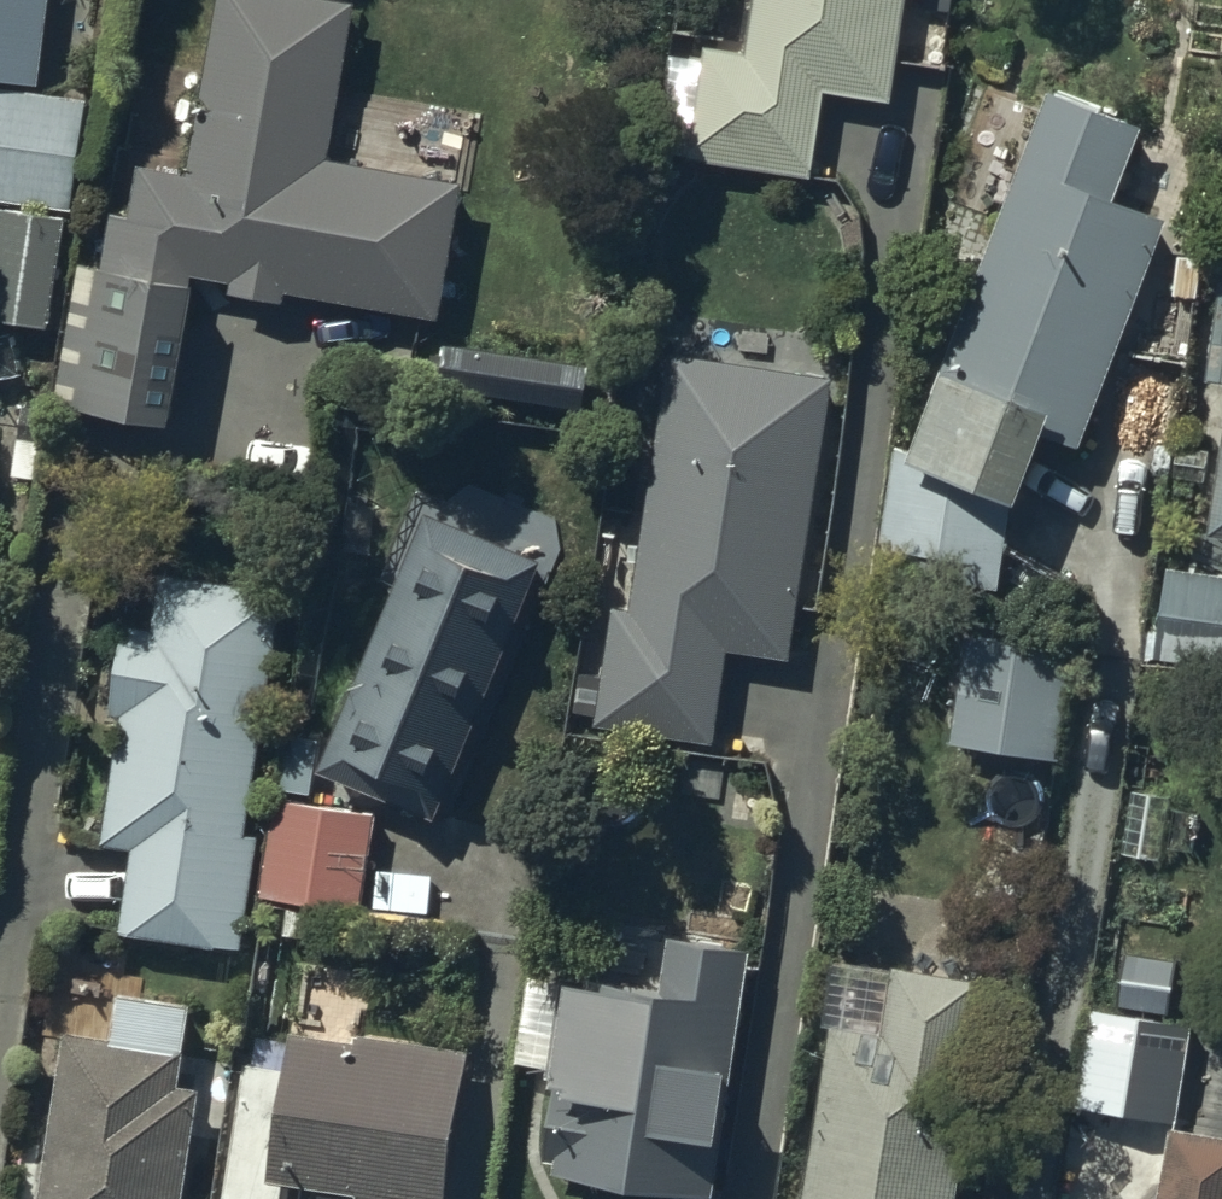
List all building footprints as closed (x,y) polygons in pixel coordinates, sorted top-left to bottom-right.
[(29,67),(38,0),(0,0),(0,63),(29,67)] [(190,177),(136,168),(127,220),(99,216),(90,268),(71,271),(50,396),(160,414),(184,268),(434,308),(457,170),(321,148),(345,0),(219,0),(190,177)] [(742,36),(704,30),(688,124),(792,142),(808,45),(874,56),(883,0),(748,0),(742,36)] [(1113,102),(1050,76),(909,413),(890,542),(984,556),(1001,442),(1025,385),(1065,402),(1150,198),(1085,171),(1113,102)] [(0,88),(0,192),(64,201),(79,100),(0,88)] [(0,207),(0,315),(40,321),(56,215),(0,207)] [(819,377),(673,357),(636,614),(614,611),(599,715),(705,730),(718,643),(779,652),(819,377)] [(1205,498),(1221,501),(1221,397),(1205,498)] [(422,509),(317,758),(427,804),(532,555),(422,509)] [(1162,565),(1152,643),(1221,652),(1221,573),(1162,565)] [(262,595),(160,579),(152,632),(128,628),(116,699),(124,700),(104,827),(125,836),(113,913),(233,932),(249,830),(225,826),(262,595)] [(1066,645),(962,630),(946,731),(1051,747),(1066,645)] [(1159,791),(1125,787),(1118,848),(1151,852),(1159,791)] [(272,794),(258,888),(353,901),(367,807),(272,794)] [(743,945),(671,933),(662,984),(572,969),(540,1160),(702,1186),(743,945)] [(1126,950),(1117,1002),(1167,1010),(1175,958),(1126,950)] [(899,968),(887,1036),(834,1027),(804,1198),(945,1198),(969,1062),(948,1058),(962,979),(899,968)] [(180,1000),(114,990),(106,1038),(59,1030),(31,1198),(171,1198),(189,1085),(167,1081),(180,1000)] [(1178,1021),(1089,1009),(1076,1098),(1166,1111),(1178,1021)] [(275,1164),(364,1176),(361,1196),(385,1198),(433,1198),(455,1048),(358,1035),(356,1048),(292,1039),(275,1164)] [(1178,1133),(1166,1198),(1221,1198),(1221,1140),(1178,1133)]
